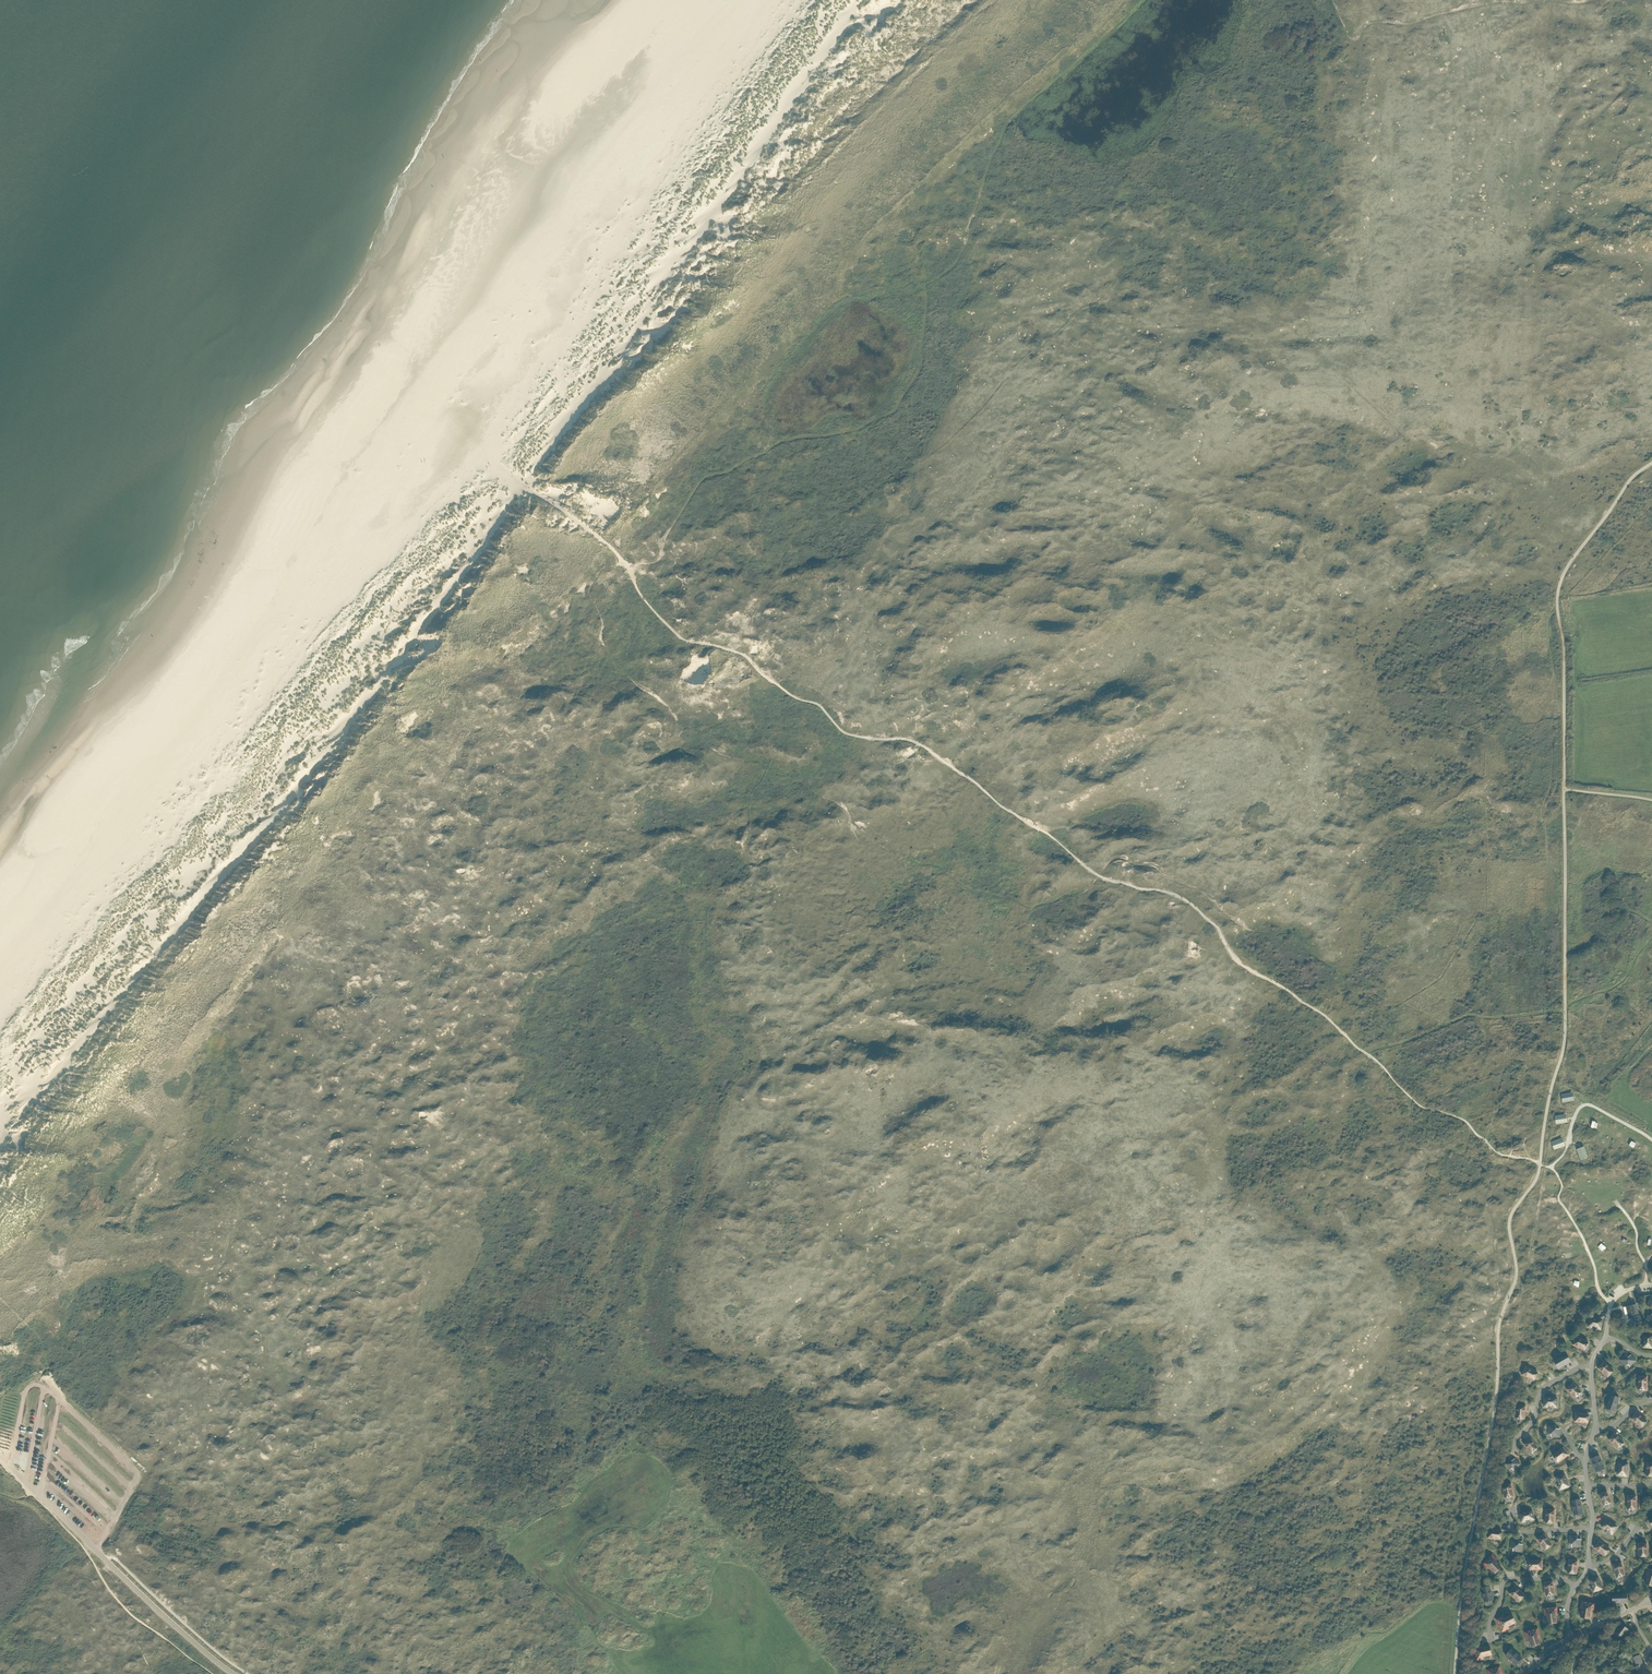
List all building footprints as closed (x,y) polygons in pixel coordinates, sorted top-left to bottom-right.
[(1575,1101),(1573,1093),(1562,1095),(1563,1103),(1575,1101)] [(1568,1123),(1566,1115),(1555,1116),(1556,1125),(1568,1123)] [(1565,1146),(1563,1139),(1552,1142),(1555,1150),(1565,1146)] [(1585,1147),(1577,1150),(1581,1161),(1589,1158),(1585,1147)] [(1629,1306),(1626,1306),(1628,1317),(1628,1318),(1629,1319),(1641,1316),(1640,1313),(1639,1313),(1637,1304),(1629,1306)] [(1597,1328),(1600,1329),(1602,1320),(1590,1318),(1588,1326),(1592,1327),(1592,1326),(1597,1327),(1597,1328)] [(1643,1347),(1651,1348),(1651,1347),(1651,1335),(1644,1334),(1644,1337),(1644,1338),(1644,1343),(1643,1343),(1643,1347)] [(1588,1343),(1588,1342),(1576,1337),(1572,1345),(1584,1350),(1585,1349),(1586,1350),(1588,1343)] [(1554,1361),(1559,1368),(1571,1362),(1566,1354),(1554,1361)] [(1628,1365),(1630,1367),(1636,1361),(1631,1355),(1628,1357),(1626,1354),(1620,1360),(1626,1366),(1628,1365)] [(1604,1362),(1598,1368),(1608,1377),(1614,1370),(1604,1362)] [(1526,1367),(1522,1375),(1534,1381),(1537,1373),(1526,1367)] [(1646,1390),(1647,1390),(1647,1376),(1638,1376),(1638,1389),(1639,1389),(1639,1390),(1642,1390),(1643,1390),(1646,1390)] [(1580,1392),(1581,1391),(1573,1383),(1567,1389),(1575,1398),(1576,1397),(1578,1395),(1579,1395),(1581,1393),(1580,1392)] [(1619,1398),(1611,1395),(1606,1408),(1615,1411),(1619,1398)] [(1553,1407),(1557,1407),(1557,1398),(1544,1398),(1544,1406),(1548,1406),(1553,1406),(1553,1407)] [(1523,1419),(1524,1419),(1526,1406),(1517,1405),(1516,1418),(1517,1418),(1519,1419),(1521,1419),(1523,1419)] [(1637,1412),(1631,1419),(1641,1427),(1647,1421),(1637,1412)] [(1575,1413),(1575,1422),(1588,1423),(1589,1414),(1575,1413)] [(1551,1434),(1551,1437),(1560,1437),(1560,1429),(1556,1429),(1556,1425),(1548,1425),(1548,1434),(1551,1434)] [(1623,1443),(1624,1442),(1615,1433),(1608,1439),(1618,1448),(1619,1448),(1621,1446),(1622,1445),(1624,1443),(1623,1443)] [(1537,1448),(1538,1448),(1531,1438),(1524,1443),(1531,1453),(1532,1452),(1532,1453),(1534,1451),(1535,1450),(1537,1449),(1537,1448)] [(1558,1462),(1569,1454),(1563,1447),(1553,1455),(1553,1456),(1555,1459),(1555,1460),(1557,1462),(1558,1462)] [(1599,1455),(1591,1459),(1596,1472),(1605,1468),(1599,1455)] [(1512,1468),(1514,1470),(1520,1464),(1515,1458),(1512,1461),(1509,1458),(1504,1464),(1510,1470),(1512,1468)] [(1618,1471),(1617,1474),(1626,1476),(1628,1463),(1619,1462),(1619,1466),(1619,1471),(1618,1471)] [(1559,1485),(1560,1489),(1568,1486),(1564,1474),(1556,1477),(1557,1481),(1558,1481),(1559,1485)] [(1513,1496),(1511,1483),(1503,1484),(1505,1497),(1506,1497),(1506,1498),(1509,1497),(1510,1497),(1513,1497),(1513,1496)] [(1611,1503),(1611,1502),(1607,1491),(1599,1494),(1603,1505),(1604,1505),(1604,1506),(1607,1505),(1608,1504),(1611,1503)] [(1635,1509),(1636,1509),(1636,1496),(1627,1496),(1627,1509),(1628,1509),(1631,1509),(1632,1509),(1635,1509)] [(1572,1501),(1574,1515),(1583,1513),(1580,1499),(1572,1501)] [(1555,1510),(1546,1509),(1545,1522),(1554,1523),(1555,1510)] [(1530,1520),(1534,1519),(1532,1510),(1520,1513),(1522,1522),(1525,1521),(1525,1520),(1530,1519),(1530,1520)] [(1612,1533),(1617,1526),(1607,1519),(1602,1526),(1605,1528),(1609,1531),(1612,1533)] [(1489,1529),(1488,1538),(1501,1539),(1502,1531),(1489,1529)] [(1544,1534),(1537,1539),(1545,1550),(1552,1544),(1544,1534)] [(1572,1544),(1572,1547),(1581,1547),(1581,1539),(1577,1539),(1577,1535),(1569,1535),(1569,1544),(1572,1544)] [(1513,1548),(1513,1551),(1522,1552),(1523,1544),(1519,1544),(1520,1540),(1512,1539),(1511,1548),(1513,1548)] [(1600,1541),(1594,1548),(1605,1556),(1610,1549),(1600,1541)] [(1647,1543),(1638,1543),(1639,1556),(1648,1556),(1647,1543)] [(1497,1559),(1492,1554),(1483,1563),(1488,1568),(1489,1567),(1495,1573),(1502,1567),(1496,1561),(1497,1559)] [(1578,1560),(1569,1559),(1567,1573),(1576,1574),(1578,1560)] [(1530,1569),(1542,1569),(1542,1560),(1530,1561),(1530,1562),(1529,1562),(1530,1565),(1529,1565),(1529,1566),(1530,1566),(1530,1569)] [(1624,1575),(1625,1575),(1622,1562),(1613,1564),(1616,1577),(1617,1577),(1620,1577),(1621,1576),(1624,1576),(1624,1575)] [(1592,1588),(1594,1591),(1602,1588),(1598,1577),(1590,1580),(1591,1583),(1593,1587),(1592,1588)] [(1553,1581),(1544,1582),(1546,1595),(1547,1595),(1547,1596),(1554,1595),(1554,1594),(1555,1594),(1553,1581)] [(1490,1586),(1482,1588),(1485,1602),(1493,1600),(1490,1586)] [(1515,1586),(1509,1593),(1519,1602),(1525,1595),(1515,1586)] [(1613,1594),(1613,1603),(1627,1603),(1627,1594),(1613,1594)] [(1593,1610),(1595,1603),(1582,1601),(1580,1608),(1583,1608),(1581,1617),(1590,1619),(1591,1610),(1593,1610)] [(1558,1614),(1557,1607),(1544,1608),(1545,1615),(1547,1615),(1548,1624),(1557,1623),(1556,1614),(1558,1614)] [(1503,1616),(1497,1619),(1502,1631),(1509,1628),(1508,1626),(1516,1622),(1512,1614),(1504,1618),(1503,1616)] [(1622,1625),(1617,1632),(1622,1637),(1626,1631),(1627,1632),(1629,1630),(1622,1625)] [(1540,1635),(1538,1628),(1525,1632),(1527,1639),(1529,1638),(1532,1647),(1540,1644),(1538,1635),(1540,1635)] [(1481,1646),(1474,1647),(1477,1660),(1484,1659),(1483,1657),(1492,1655),(1490,1646),(1481,1648),(1481,1646)] [(1511,1649),(1506,1655),(1516,1665),(1522,1658),(1511,1649)] [(1637,1666),(1642,1664),(1643,1664),(1640,1655),(1634,1657),(1637,1666)] [(1642,1664),(1637,1666),(1636,1667),(1638,1673),(1644,1673),(1646,1673),(1642,1664)]
